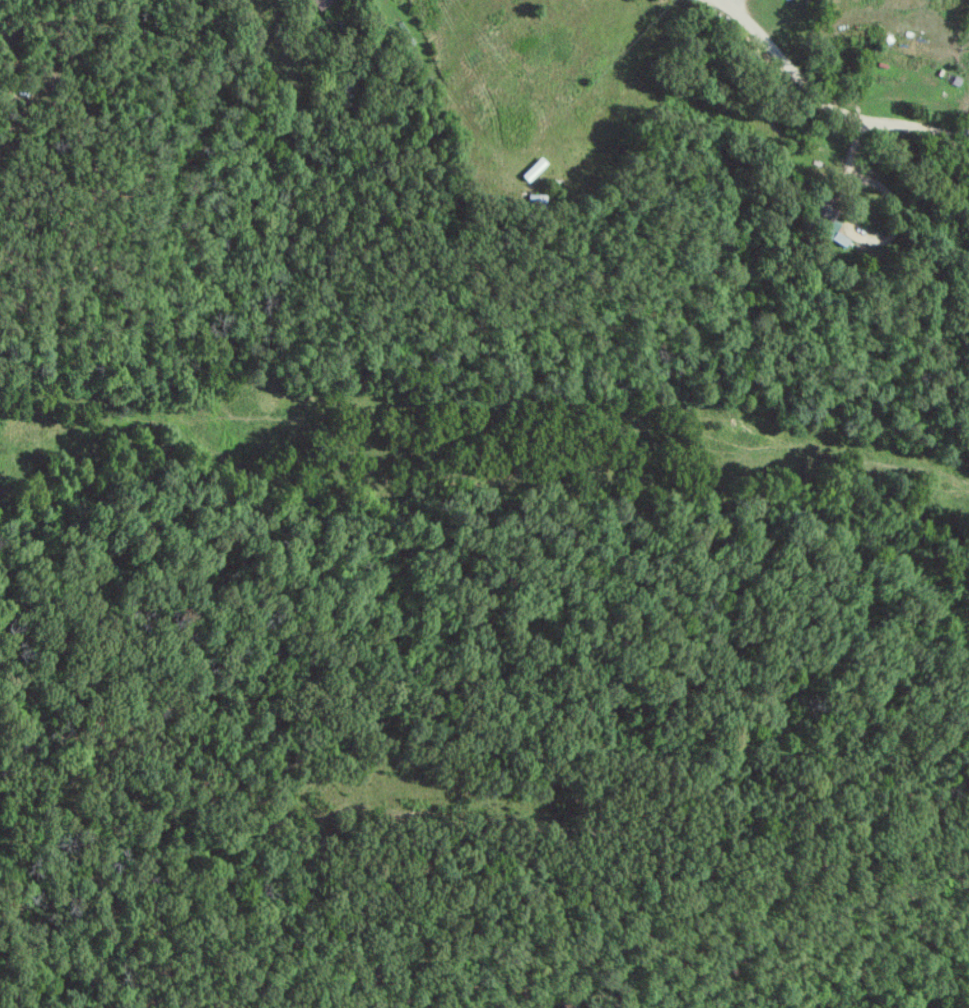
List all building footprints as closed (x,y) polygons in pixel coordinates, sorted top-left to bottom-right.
[(835,231),(842,221),(810,199),(803,209),(823,223),(818,231),(843,248),(848,241),(835,231)]
